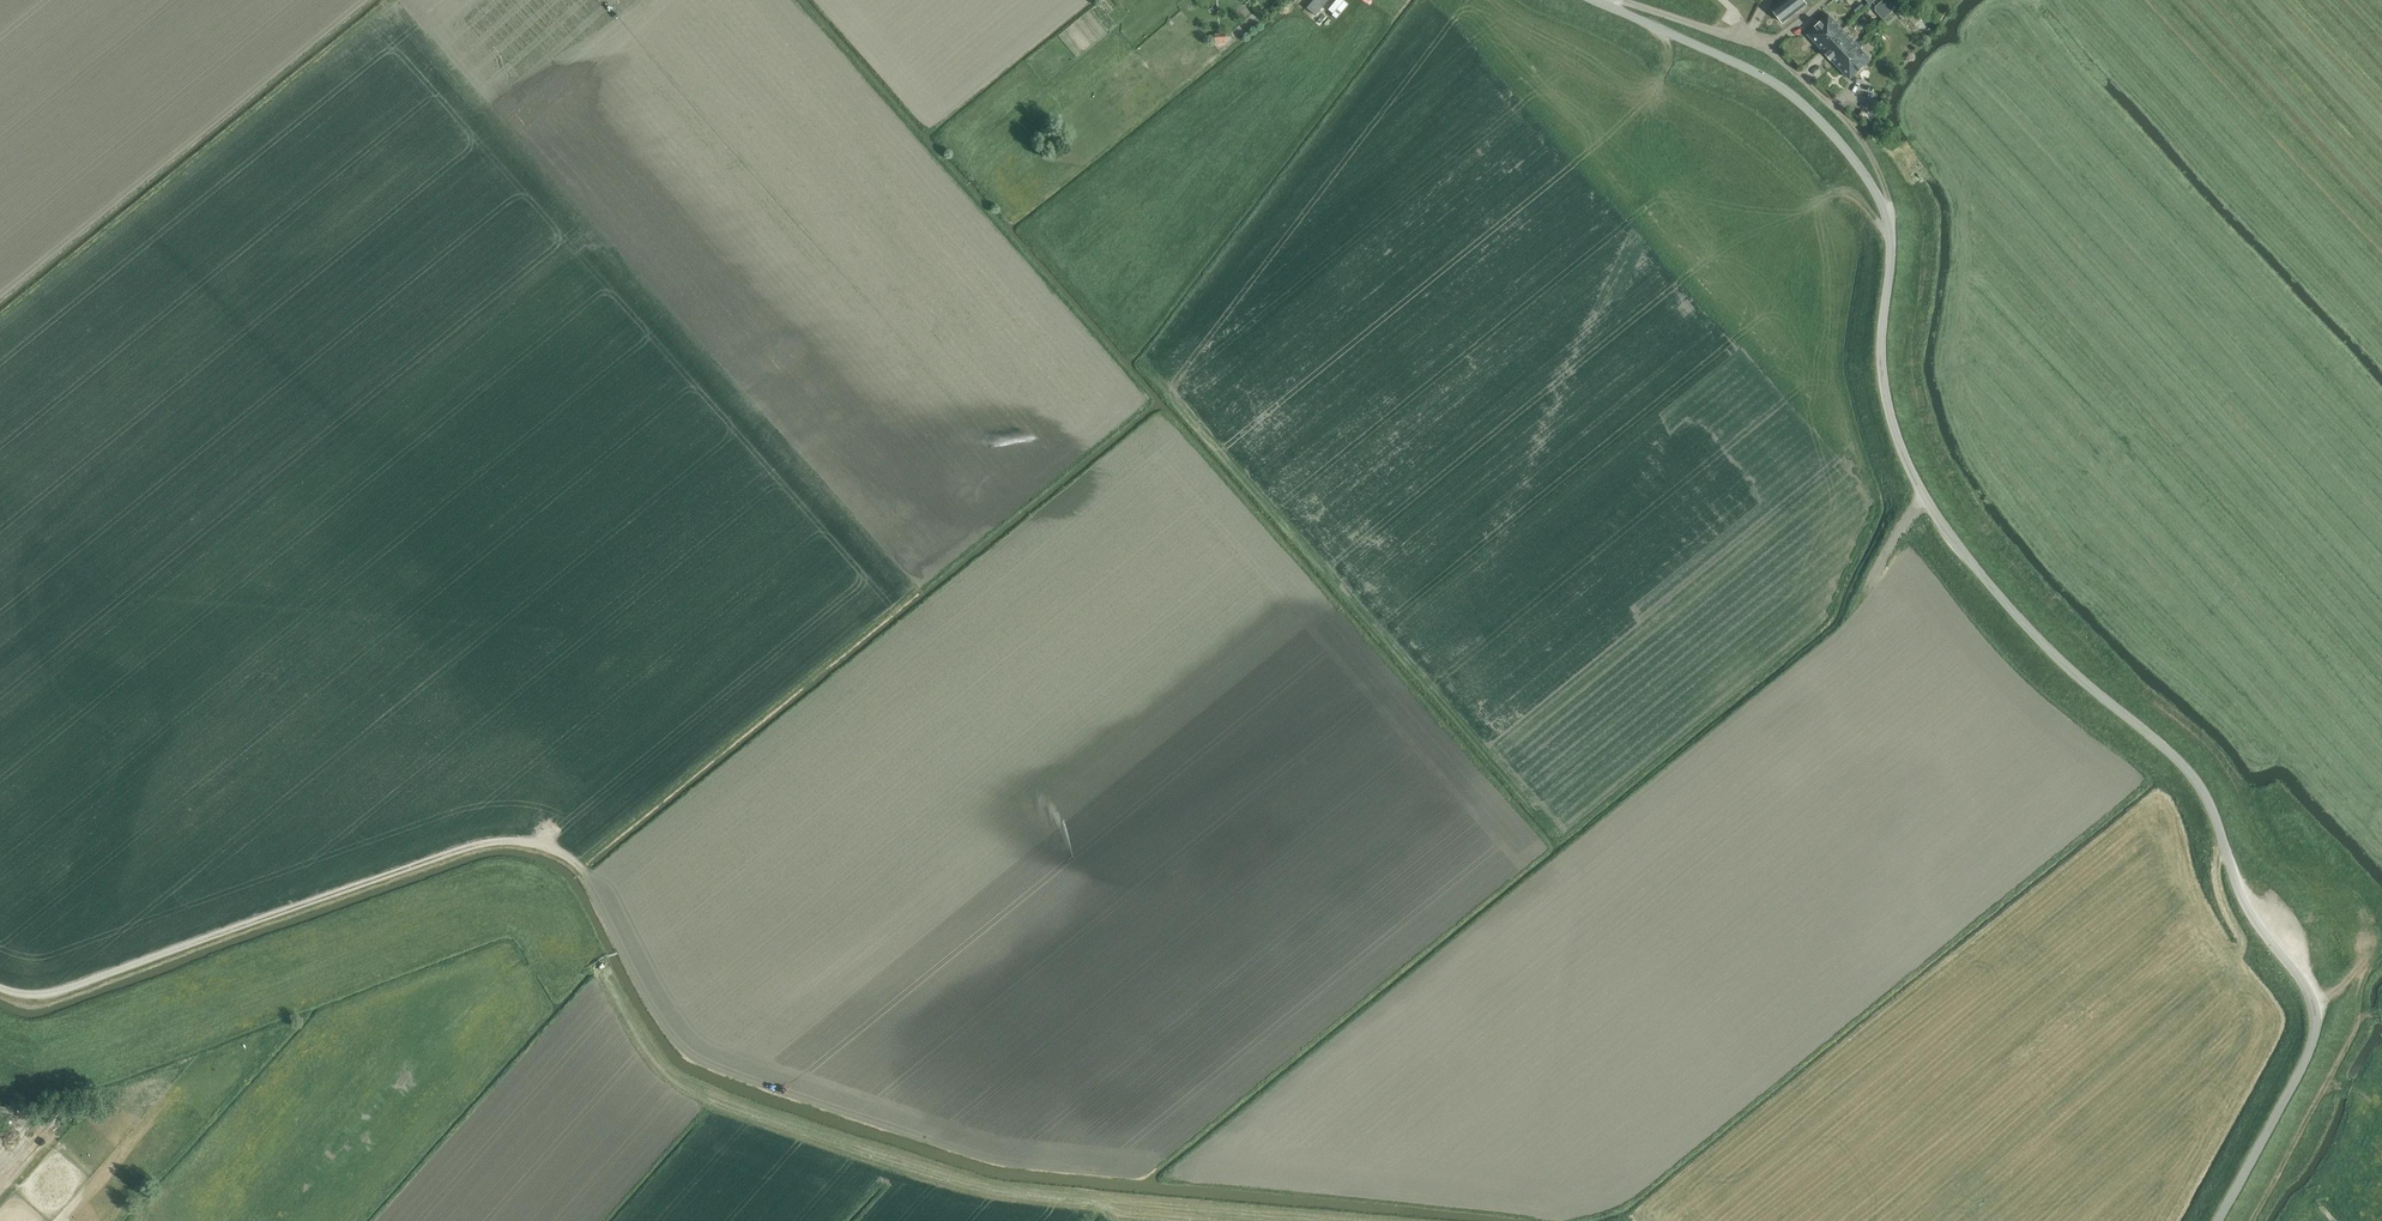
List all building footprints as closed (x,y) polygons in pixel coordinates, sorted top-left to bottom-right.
[(1316,15),(1328,0),(1312,0),(1306,7),(1316,15)] [(1349,3),(1346,0),(1336,0),(1328,9),(1337,16),(1349,3)] [(1773,10),(1782,22),(1807,4),(1804,0),(1786,0),(1773,10)] [(1891,12),(1896,8),(1889,0),(1887,0),(1883,4),(1891,12)] [(1895,12),(1904,20),(1910,14),(1901,6),(1895,12)] [(1808,34),(1822,49),(1843,30),(1829,15),(1808,34)] [(1822,49),(1835,64),(1856,44),(1843,30),(1822,49)] [(1856,44),(1835,64),(1850,79),(1871,59),(1856,44)]
